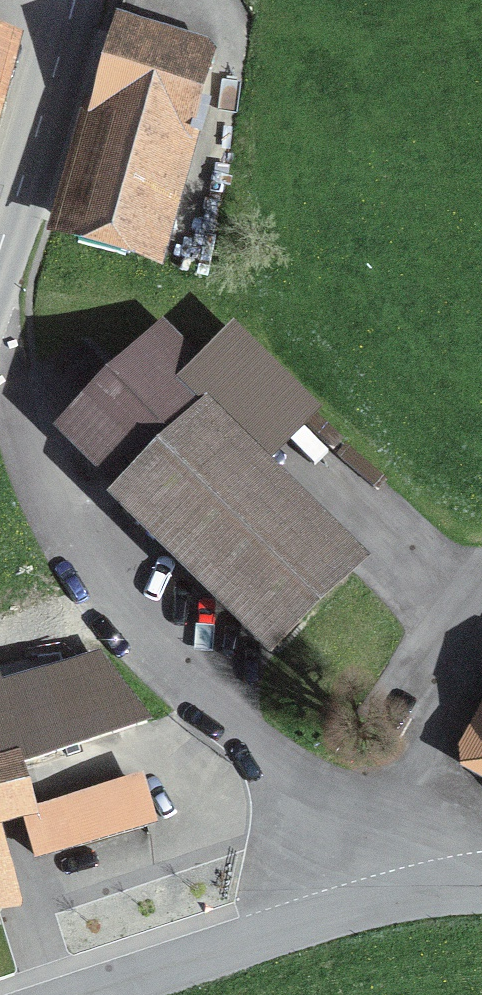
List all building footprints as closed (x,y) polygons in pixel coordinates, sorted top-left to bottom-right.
[(126,33),(71,227),(151,249),(203,55),(126,33)] [(72,428),(136,491),(200,426),(229,396),(165,333),(72,428)] [(342,568),(200,426),(136,491),(128,499),(271,640),(342,568)] [(0,700),(0,707),(18,763),(147,722),(98,653),(35,668),(39,688),(0,700)] [(18,763),(0,707),(0,816),(22,809),(25,817),(32,814),(18,763)] [(466,741),(481,750),(481,712),(466,741)] [(135,783),(32,814),(25,817),(37,857),(146,823),(135,783)]
